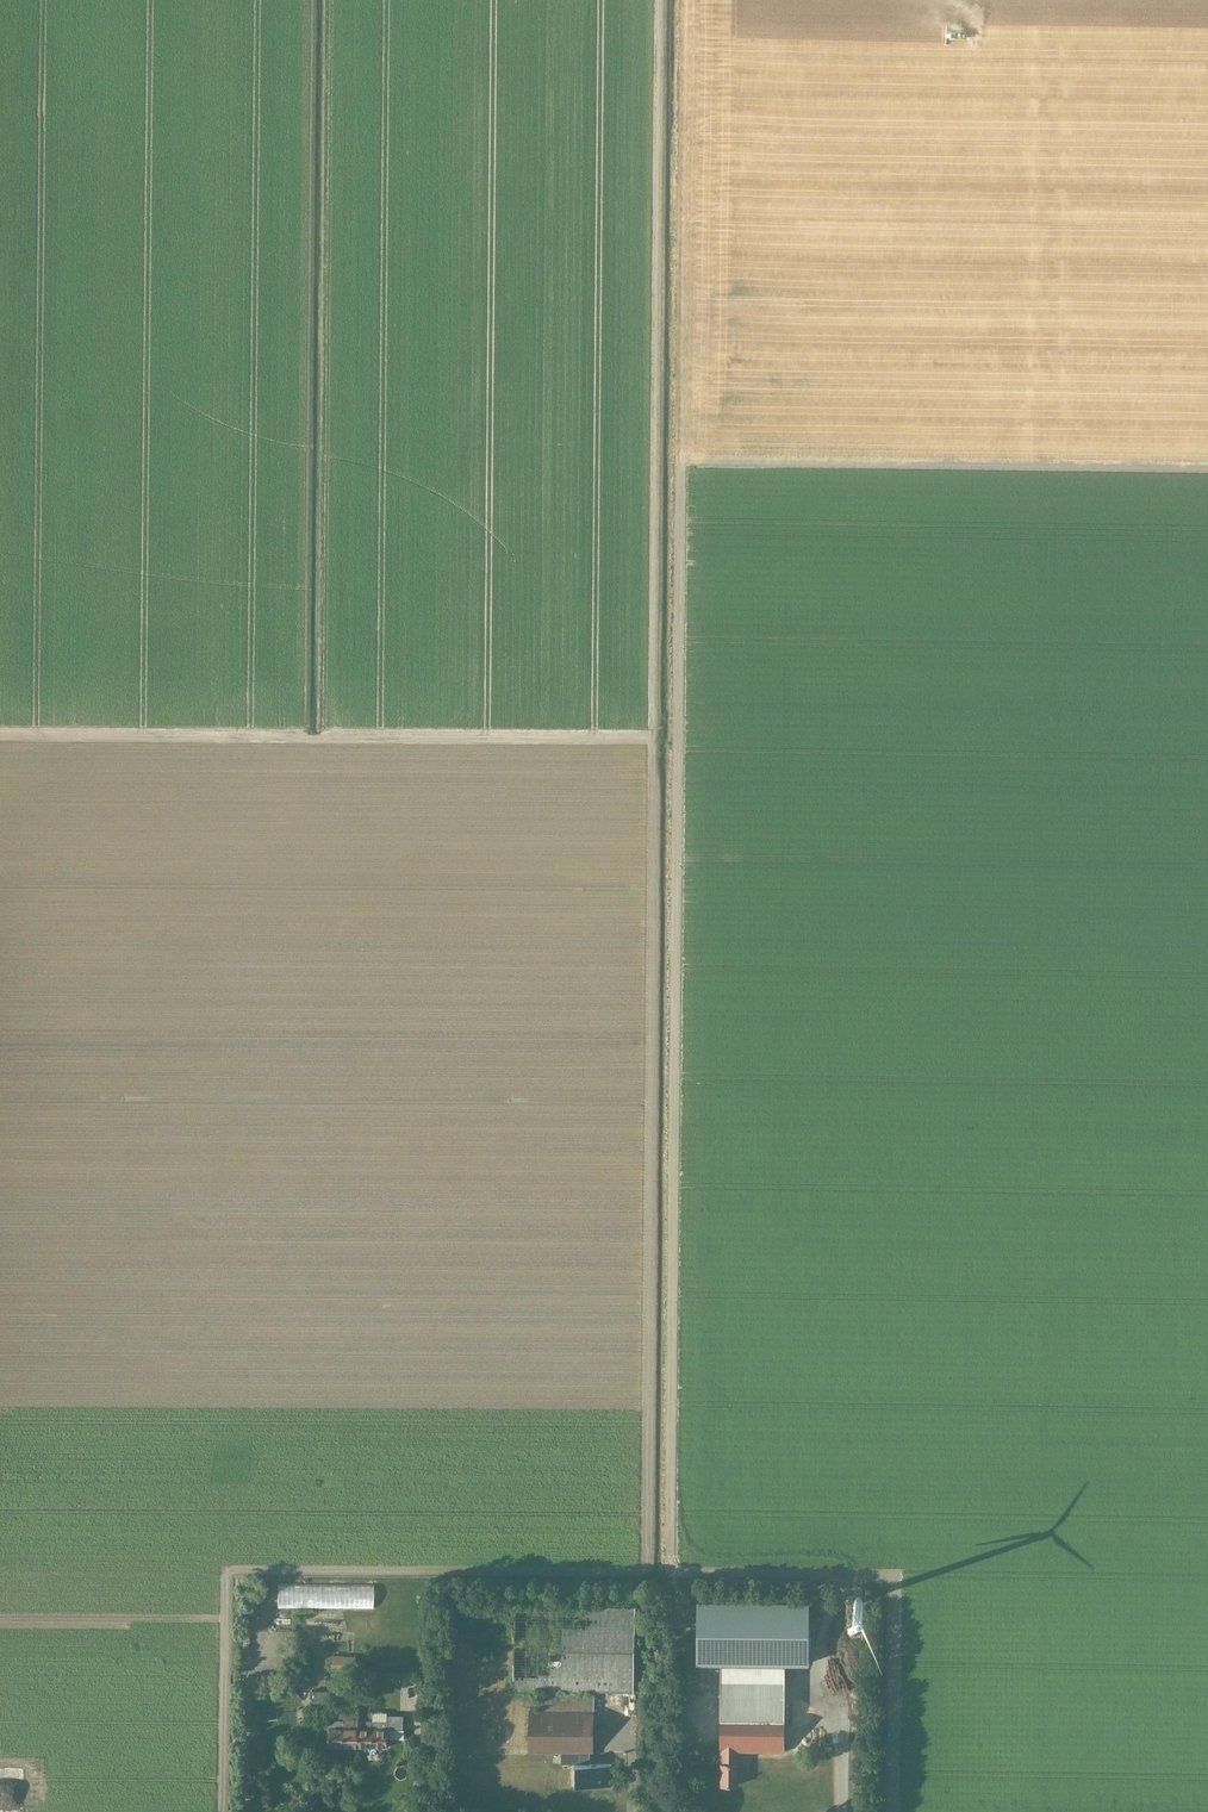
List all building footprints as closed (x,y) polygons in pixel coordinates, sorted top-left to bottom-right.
[(374,1584),(278,1584),(278,1608),(374,1608),(374,1584)] [(809,1598),(697,1597),(696,1639),(699,1639),(699,1659),(740,1659),(740,1665),(764,1665),(764,1659),(808,1660),(809,1598)] [(592,1753),(593,1694),(561,1693),(561,1691),(633,1692),(634,1608),(513,1606),(513,1690),(550,1690),(550,1693),(539,1693),(539,1710),(529,1710),(528,1752),(577,1752),(577,1764),(574,1764),(574,1786),(611,1787),(611,1765),(588,1764),(589,1753),(592,1753)] [(838,1634),(826,1635),(826,1641),(821,1641),(822,1654),(840,1653),(839,1639),(838,1639),(838,1634)] [(697,1695),(697,1642),(671,1642),(670,1657),(675,1657),(674,1695),(697,1695)] [(354,1671),(355,1656),(331,1655),(330,1669),(354,1671)] [(784,1752),(784,1710),(784,1665),(764,1665),(740,1665),(721,1664),(720,1751),(723,1751),(723,1763),(721,1763),(720,1785),(736,1785),(736,1764),(734,1763),(734,1752),(784,1752)] [(331,1690),(314,1690),(314,1698),(331,1699),(331,1690)] [(403,1736),(403,1715),(387,1715),(387,1721),(372,1721),(372,1747),(386,1747),(387,1736),(403,1736)] [(357,1746),(358,1718),(343,1718),(343,1720),(342,1746),(357,1746)] [(365,1728),(358,1728),(358,1718),(357,1746),(372,1747),(372,1721),(366,1720),(365,1728)] [(342,1746),(343,1720),(335,1720),(335,1723),(324,1723),(324,1733),(328,1733),(327,1746),(342,1746)] [(317,1749),(327,1749),(327,1735),(317,1735),(317,1749)]
